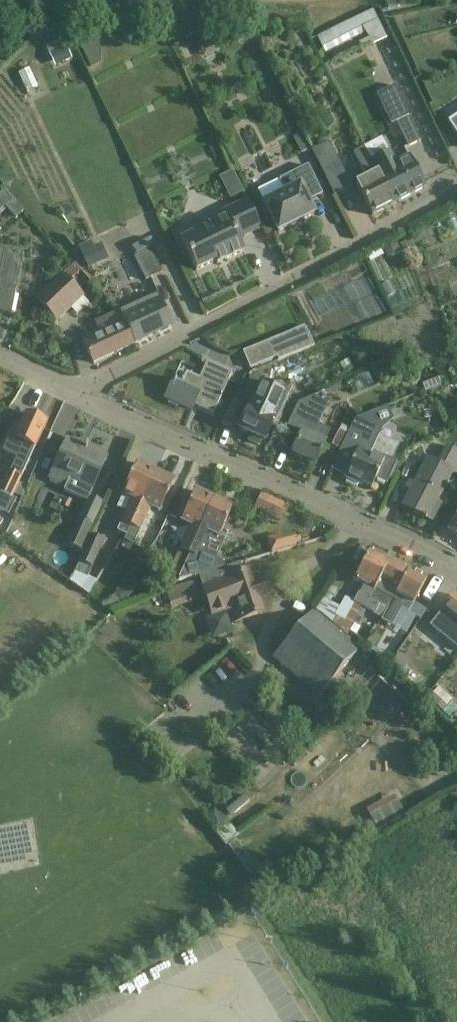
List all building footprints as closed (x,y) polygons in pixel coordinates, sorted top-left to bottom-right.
[(372,12),(317,38),(322,49),(377,22),(372,12)] [(410,115),(425,108),(411,75),(395,82),(410,115)] [(396,124),(408,149),(421,143),(394,87),(376,95),(391,126),(396,124)] [(448,122),(456,136),(456,116),(448,122)] [(311,151),(334,197),(352,189),(329,143),(311,151)] [(353,153),(366,179),(355,184),(372,217),(399,203),(382,171),(377,173),(372,163),(372,164),(371,161),(371,162),(364,148),(353,153)] [(389,152),(371,161),(372,164),(372,163),(377,173),(382,171),(399,203),(426,189),(409,157),(395,164),(389,152)] [(264,205),(278,233),(293,226),(299,223),(314,215),(308,203),(322,196),(308,167),(279,181),(285,194),(264,205)] [(6,207),(16,219),(24,211),(5,190),(0,194),(0,212),(6,207)] [(180,241),(196,273),(216,263),(217,266),(244,253),(238,241),(261,230),(247,201),(223,213),(226,219),(180,241)] [(11,314),(23,254),(0,249),(0,312),(11,314)] [(162,274),(150,250),(134,258),(145,282),(162,274)] [(38,300),(58,322),(83,299),(63,277),(38,300)] [(120,313),(124,321),(135,345),(172,327),(158,295),(120,313)] [(135,345),(124,321),(120,313),(100,322),(99,332),(82,340),(93,365),(135,345)] [(305,327),(243,353),(250,370),(278,359),(280,362),(314,348),(305,327)] [(177,381),(173,380),(171,386),(172,386),(166,399),(165,400),(169,401),(168,404),(177,408),(179,405),(192,411),(194,407),(213,415),(232,374),(206,363),(199,379),(186,374),(181,385),(176,383),(177,381)] [(240,430),(239,431),(250,436),(248,441),(259,446),(261,441),(264,443),(277,416),(281,417),(289,399),(285,397),(288,391),(253,375),(242,400),(252,404),(250,409),(249,410),(245,408),(241,417),(245,419),(240,430)] [(299,404),(288,427),(297,432),(293,441),(297,443),(291,455),(315,467),(326,443),(325,443),(330,431),(318,426),(329,404),(314,397),(299,404)] [(0,486),(0,511),(8,515),(15,501),(12,499),(47,423),(27,414),(15,439),(10,436),(2,453),(16,459),(10,473),(7,472),(0,486)] [(361,485),(371,489),(375,481),(387,486),(397,464),(390,461),(396,448),(378,440),(382,431),(356,419),(348,436),(341,451),(355,457),(353,462),(344,480),(360,487),(361,485)] [(339,431),(332,447),(341,451),(348,436),(339,431)] [(67,441),(57,459),(48,479),(65,486),(63,491),(86,502),(78,519),(74,529),(88,535),(92,525),(102,504),(89,498),(107,460),(86,450),(88,447),(85,446),(83,450),(67,443),(68,442),(67,441)] [(437,502),(452,473),(456,475),(456,474),(456,452),(446,446),(437,464),(426,459),(401,507),(423,518),(422,519),(425,521),(426,520),(433,524),(443,505),(437,502)] [(116,532),(125,537),(155,473),(136,464),(122,495),(131,500),(116,532)] [(155,473),(125,537),(125,538),(134,543),(151,508),(160,512),(174,482),(155,473)] [(179,551),(173,564),(183,569),(189,555),(214,500),(196,492),(181,522),(191,527),(179,551)] [(262,496),(256,509),(280,521),(286,508),(262,496)] [(180,575),(176,583),(224,570),(222,565),(214,561),(223,541),(219,539),(224,527),(232,509),(214,500),(189,555),(183,569),(180,575)] [(167,515),(156,540),(167,544),(171,537),(178,520),(171,517),(167,515)] [(447,532),(456,538),(456,517),(447,532)] [(298,525),(282,530),(287,544),(302,539),(298,525)] [(104,542),(91,537),(76,573),(88,579),(104,542)] [(373,615),(379,606),(369,600),(374,591),(389,562),(369,553),(354,581),(364,586),(359,595),(358,594),(353,604),(373,615)] [(369,600),(379,606),(389,611),(409,571),(389,562),(374,591),(369,600)] [(409,571),(389,611),(384,621),(394,627),(403,611),(409,614),(427,580),(409,571)] [(248,573),(248,572),(203,588),(212,615),(226,611),(230,624),(230,625),(262,614),(262,613),(261,613),(257,599),(264,596),(260,585),(253,587),(248,573)] [(166,594),(171,607),(199,596),(194,583),(166,594)] [(429,627),(456,650),(456,598),(454,596),(429,627)] [(273,659),(319,698),(361,649),(315,610),(273,659)] [(369,671),(418,714),(424,707),(382,670),(386,665),(379,658),(369,671)] [(367,812),(378,834),(406,818),(394,796),(367,812)]
